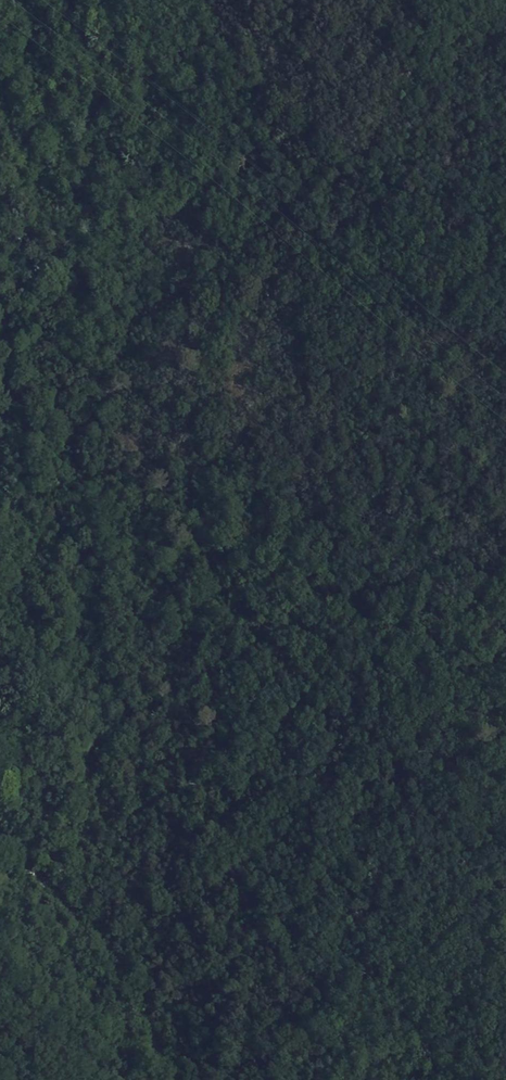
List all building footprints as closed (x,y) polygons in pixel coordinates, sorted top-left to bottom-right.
[(189,693),(205,694),(204,681),(187,681),(189,693)]
